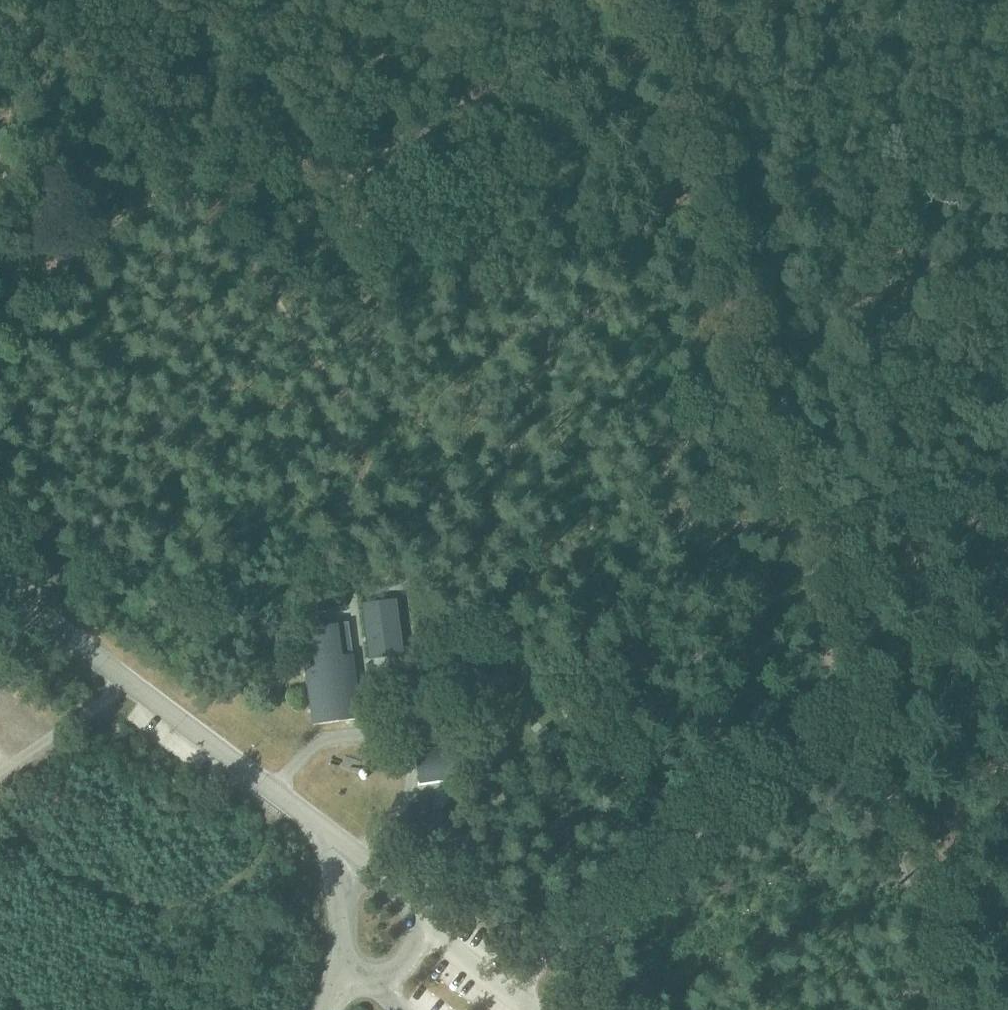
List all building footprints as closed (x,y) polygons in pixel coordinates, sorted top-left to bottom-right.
[(363,603),(369,657),(402,653),(396,599),(363,603)] [(349,623),(344,623),(310,628),(316,667),(306,668),(313,724),(362,717),(349,623)] [(440,780),(433,807),(441,813),(449,795),(448,779),(499,772),(495,741),(446,748),(440,729),(427,715),(422,722),(436,749),(414,752),(418,783),(440,780)] [(559,745),(546,727),(532,737),(545,755),(559,745)]
